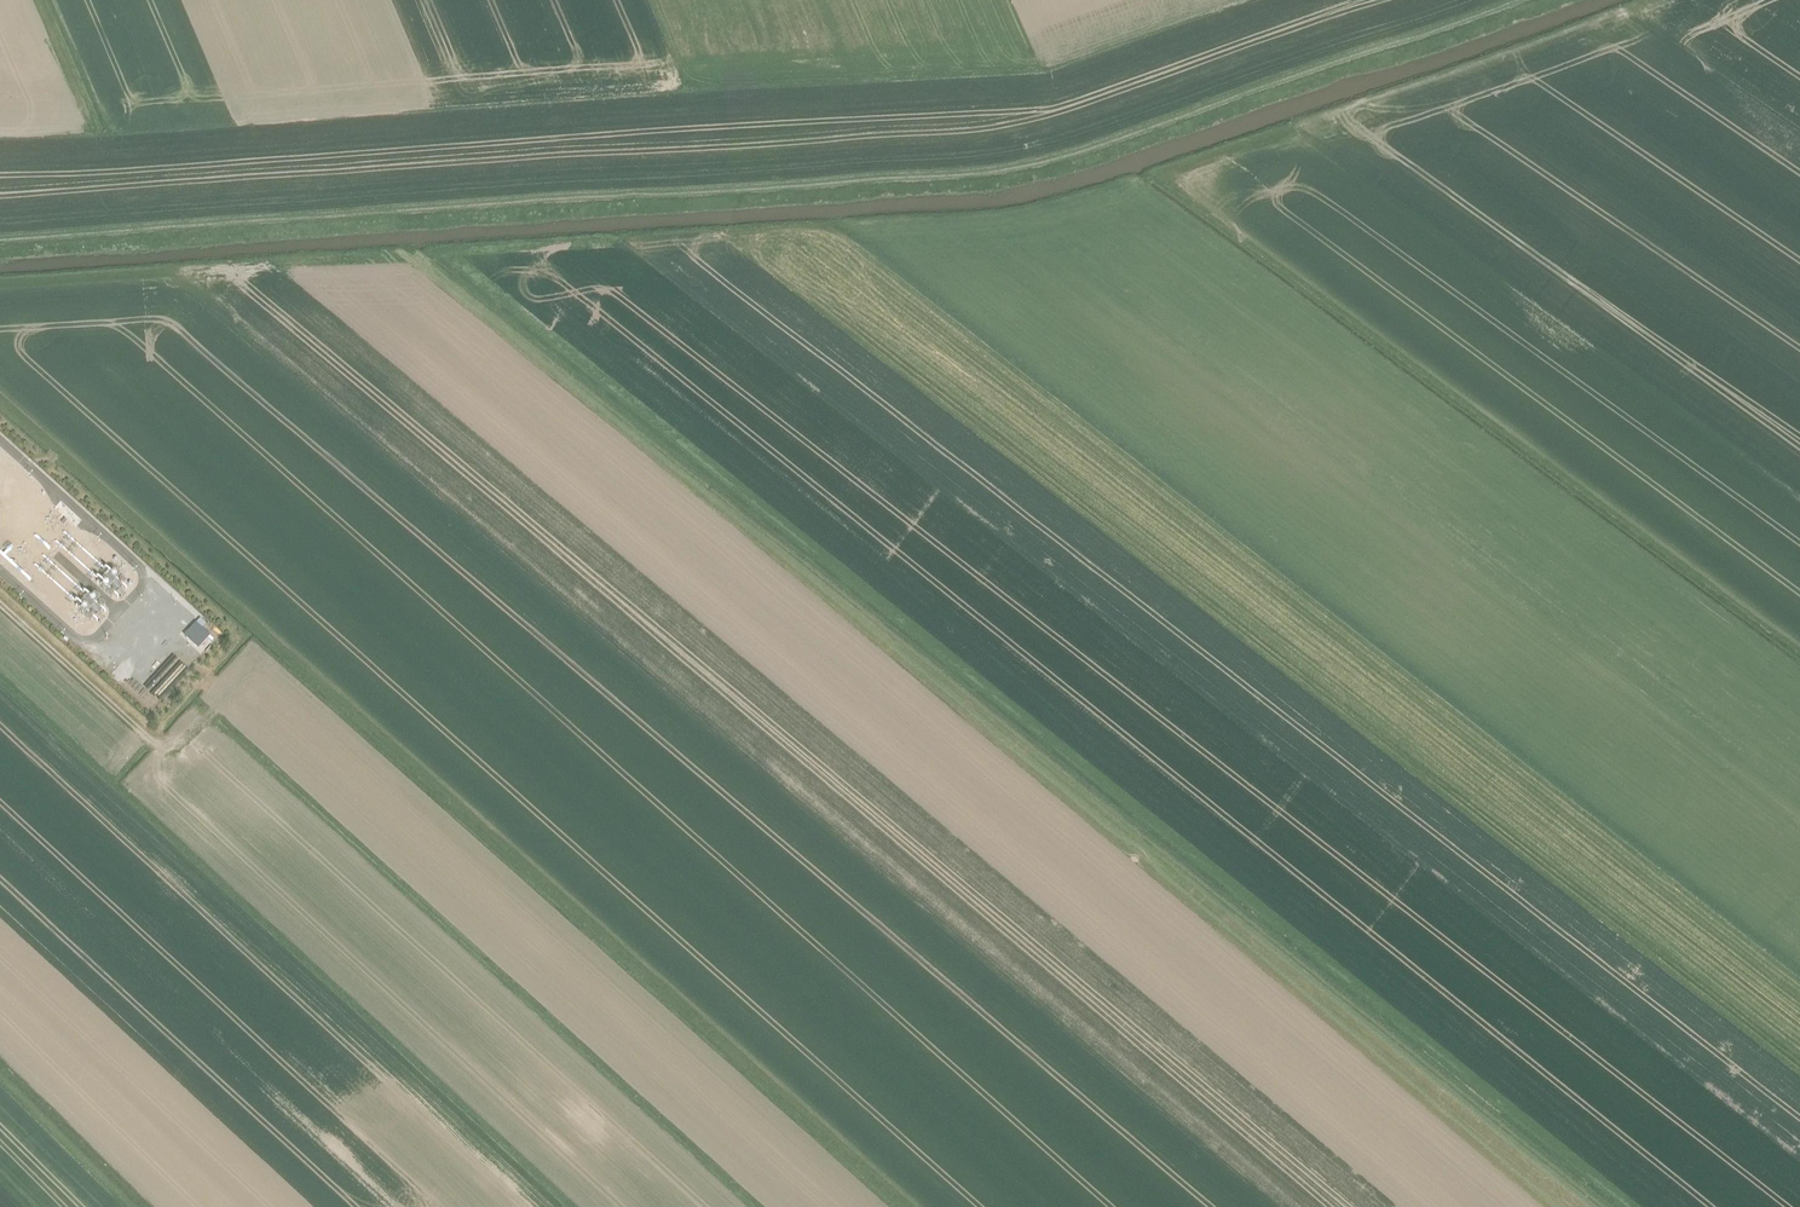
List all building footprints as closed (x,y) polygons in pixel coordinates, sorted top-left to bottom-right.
[(211,634),(196,621),(184,635),(198,648),(211,634)] [(166,655),(139,684),(158,702),(185,672),(166,655)]
